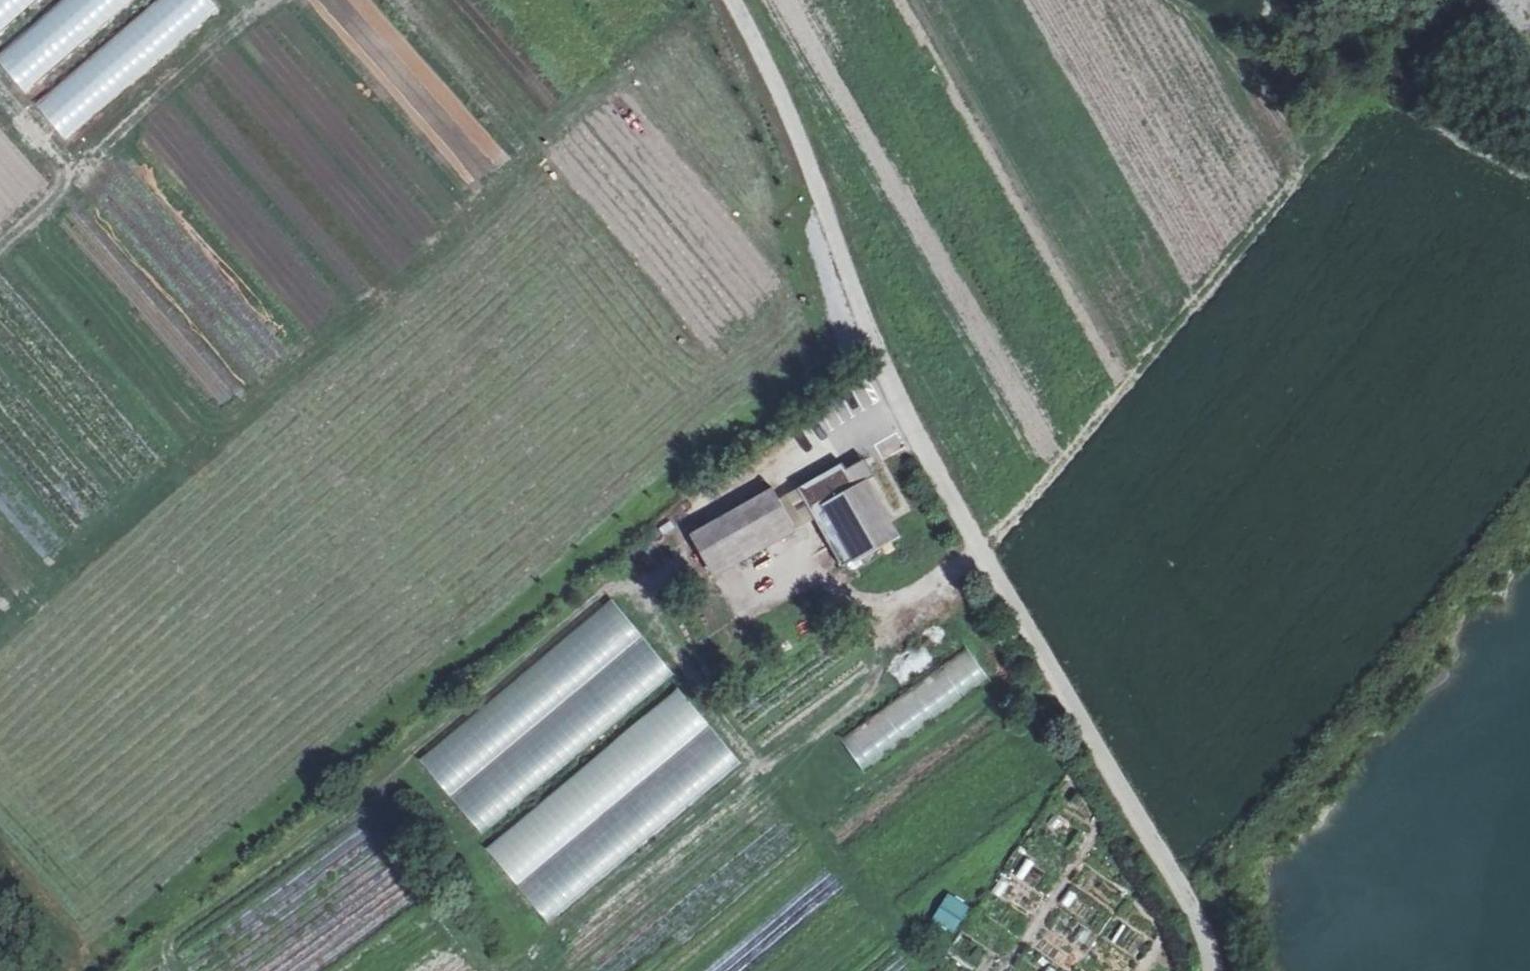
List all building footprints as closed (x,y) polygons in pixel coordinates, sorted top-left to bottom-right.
[(851,454),(835,463),(847,486),(863,477),(851,454)] [(822,509),(833,503),(859,551),(861,554),(907,529),(875,471),(863,477),(847,486),(835,463),(806,479),(822,509)] [(780,479),(725,509),(745,546),(800,516),(780,479)] [(833,503),(822,509),(848,556),(859,551),(833,503)] [(718,560),(745,546),(725,509),(698,523),(718,560)] [(795,550),(803,546),(811,561),(831,551),(814,518),(786,533),(795,550)] [(613,601),(414,757),(547,926),(747,768),(613,601)] [(966,645),(841,741),(864,771),(991,680),(966,645)] [(1128,929),(1118,945),(1137,957),(1147,941),(1128,929)]
